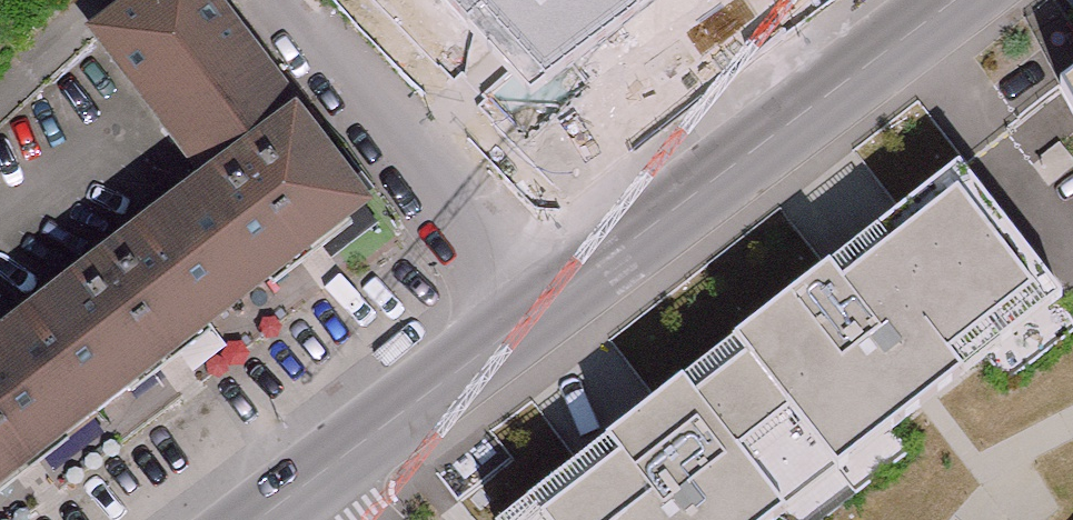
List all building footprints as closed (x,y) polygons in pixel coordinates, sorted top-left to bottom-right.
[(117,10),(222,149),(308,86),(260,23),(242,0),(130,0),(117,10)] [(548,85),(643,13),(632,0),(444,0),(469,28),(483,15),(548,85)] [(643,13),(661,0),(632,0),(643,13)] [(483,15),(469,28),(533,95),(548,85),(483,15)] [(1059,70),(1072,96),(1072,60),(1059,70)] [(157,234),(0,355),(0,518),(16,506),(398,214),(318,107),(157,234)] [(723,512),(759,485),(773,503),(783,494),(770,477),(822,438),(835,455),(848,446),(834,429),(877,396),(890,414),(1013,322),(1000,304),(1049,266),(959,155),(878,220),(892,237),(844,275),(830,258),(530,492),(547,508),(536,519),(731,519),(723,512)] [(878,220),(830,258),(844,275),(892,237),(878,220)] [(1049,266),(1000,304),(1013,322),(1063,284),(1049,266)] [(834,429),(848,446),(890,414),(877,396),(834,429)] [(770,477),(783,494),(835,455),(822,438),(770,477)] [(773,503),(759,485),(723,512),(731,519),(750,519),(773,503)] [(499,517),(502,519),(536,519),(547,508),(530,492),(499,517)]
